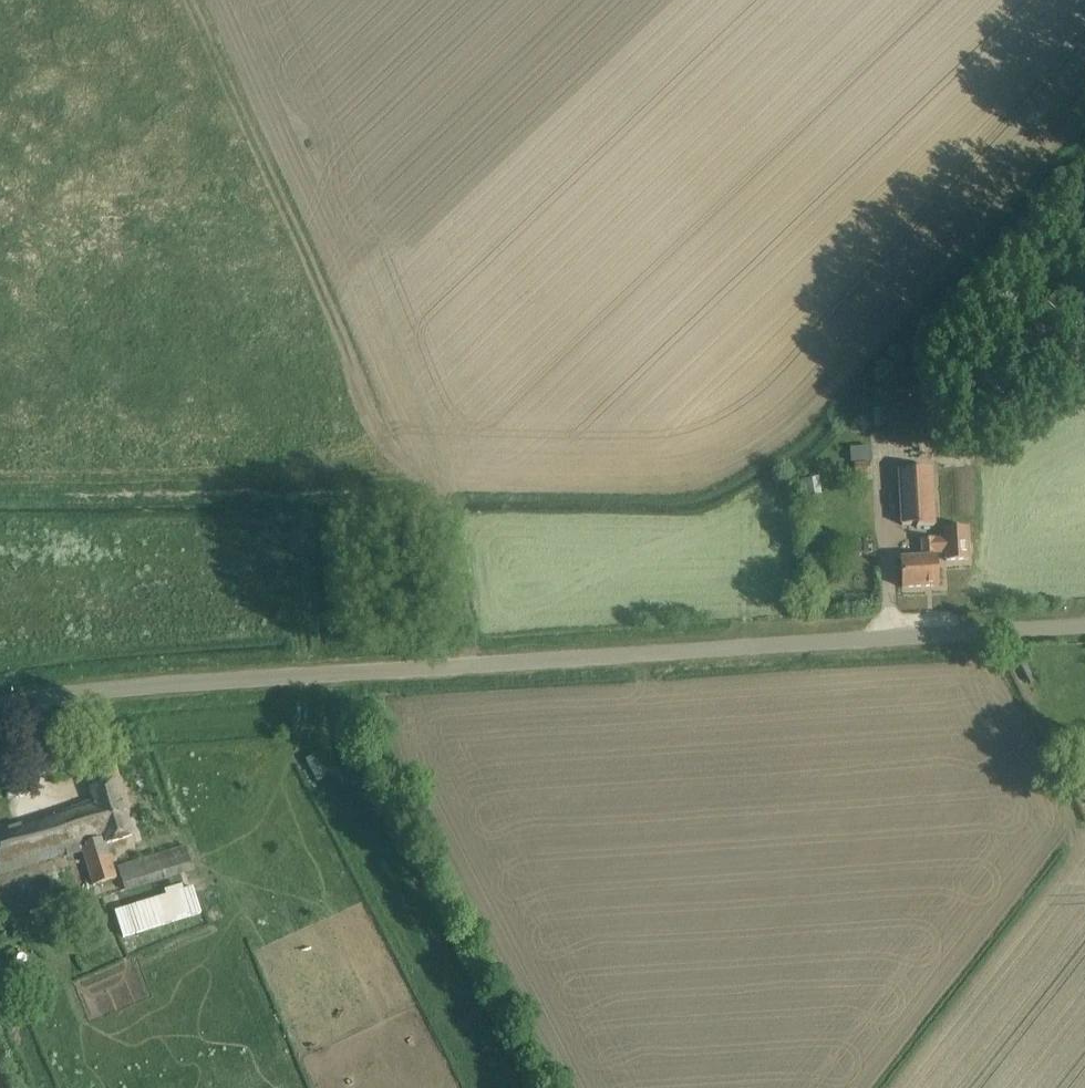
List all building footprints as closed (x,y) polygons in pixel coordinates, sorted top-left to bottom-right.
[(911,372),(903,366),(896,375),(904,381),(911,372)] [(895,430),(937,427),(934,399),(924,400),(925,404),(893,407),(895,430)] [(917,527),(935,526),(933,468),(900,470),(903,525),(917,524),(917,527)] [(969,559),(967,527),(944,529),(944,537),(921,538),(922,556),(900,557),(902,587),(938,585),(936,552),(946,552),(946,560),(969,559)] [(122,801),(115,779),(90,787),(95,800),(0,831),(0,873),(82,848),(94,885),(117,878),(106,843),(133,835),(122,801)] [(125,889),(193,868),(186,845),(118,866),(125,889)] [(192,893),(121,920),(130,942),(200,916),(192,893)]
